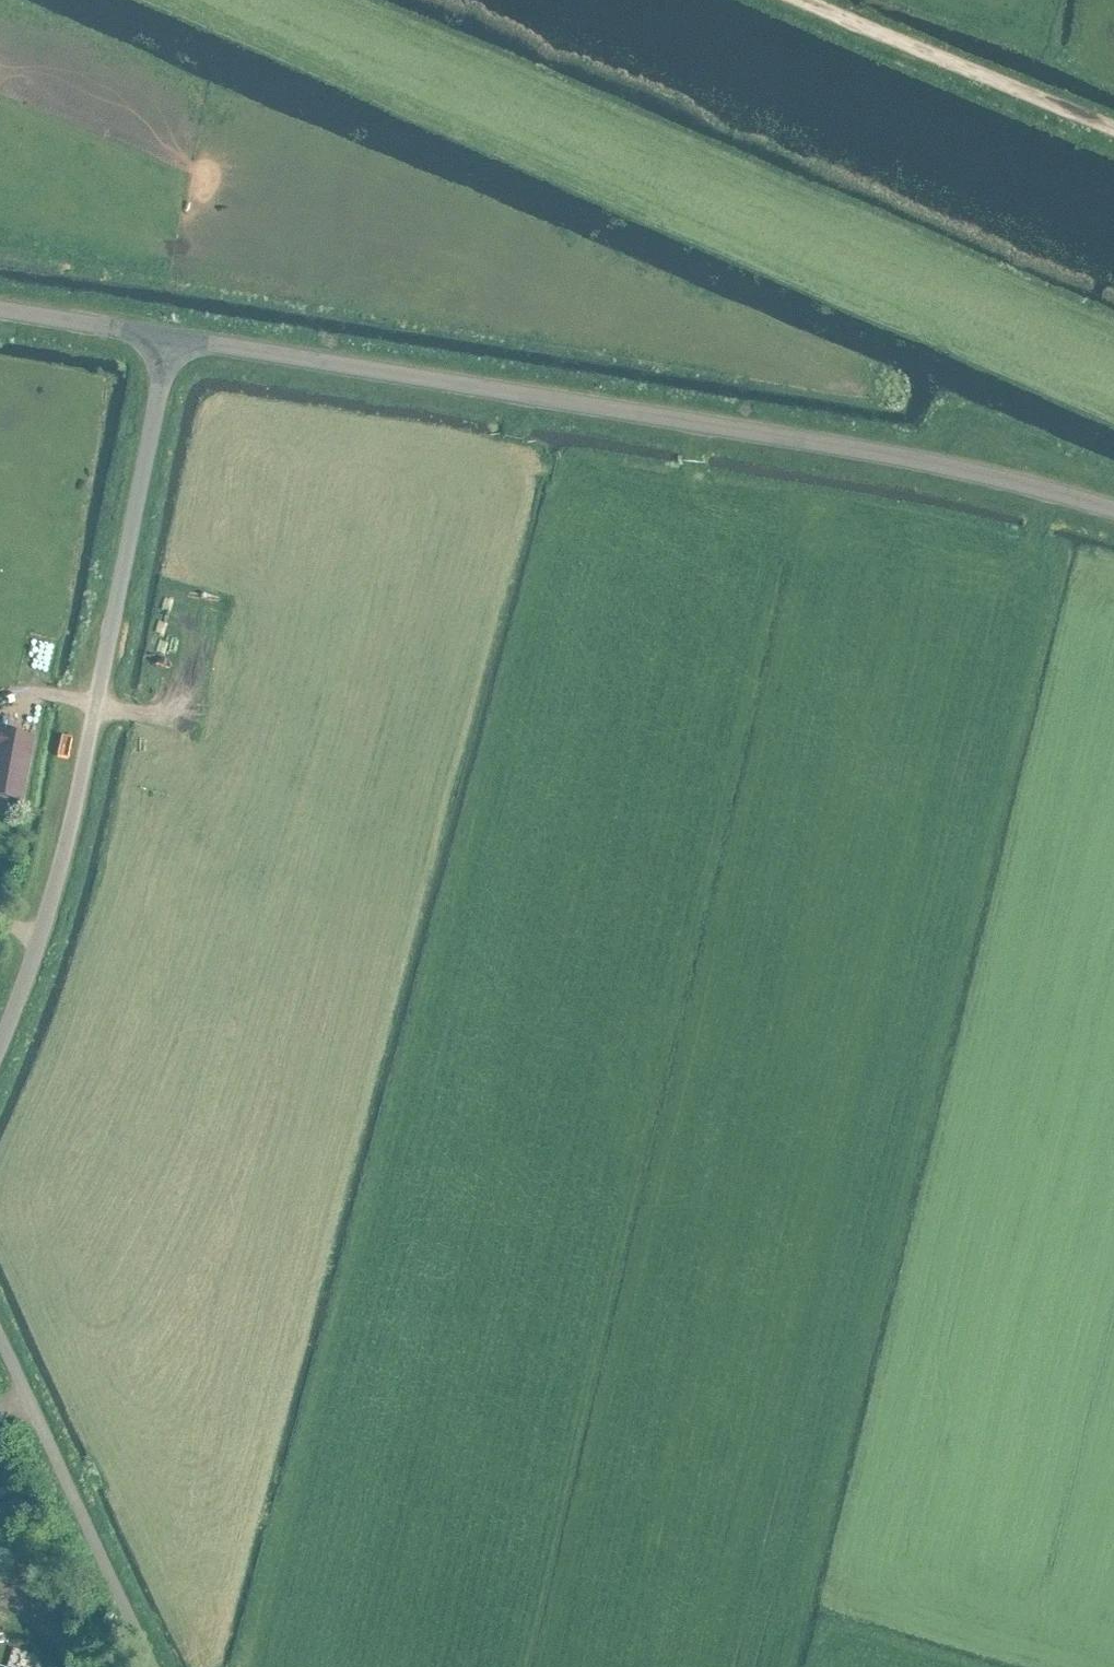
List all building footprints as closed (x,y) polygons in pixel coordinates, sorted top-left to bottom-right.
[(35,738),(0,732),(0,801),(23,805),(35,738)] [(16,1496),(0,1456),(0,1503),(16,1496)]
